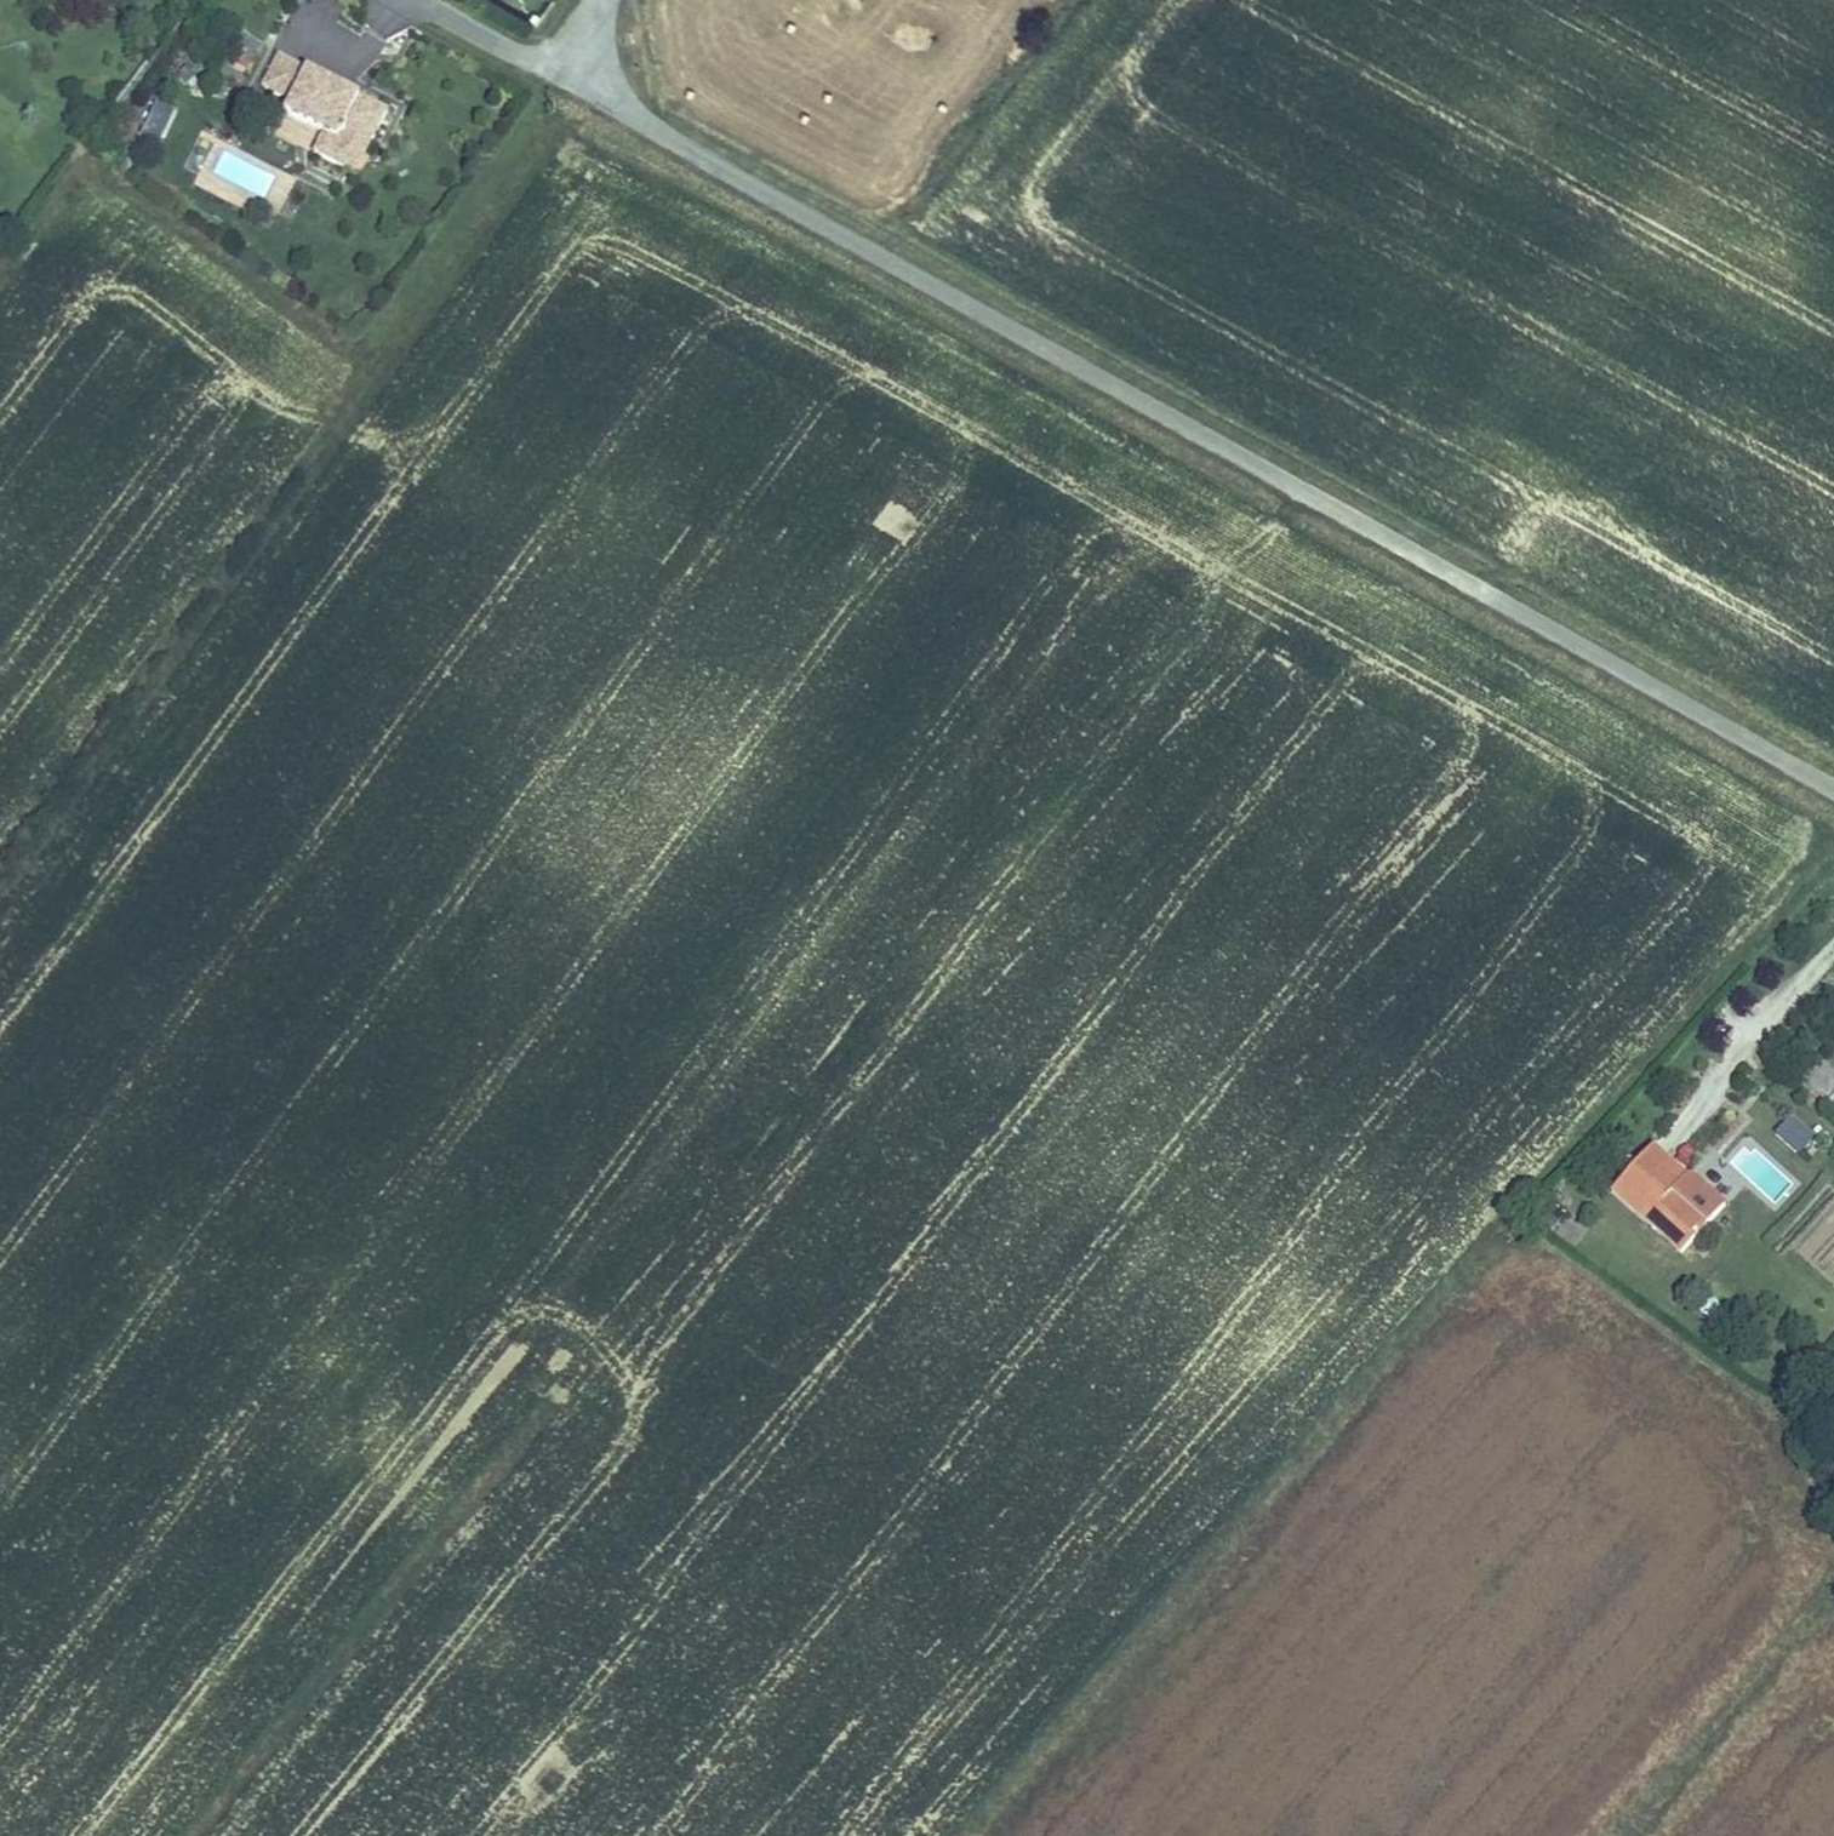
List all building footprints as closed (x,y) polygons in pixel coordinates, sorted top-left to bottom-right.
[(257,103),(361,157),(389,102),(286,49),(257,103)] [(161,148),(176,114),(154,104),(139,138),(161,148)] [(1797,1152),(1813,1132),(1788,1111),(1772,1131),(1797,1152)] [(1672,1188),(1683,1177),(1649,1148),(1608,1195),(1680,1257),(1728,1202),(1697,1176),(1684,1190),(1691,1196),(1686,1200),(1672,1188)]
